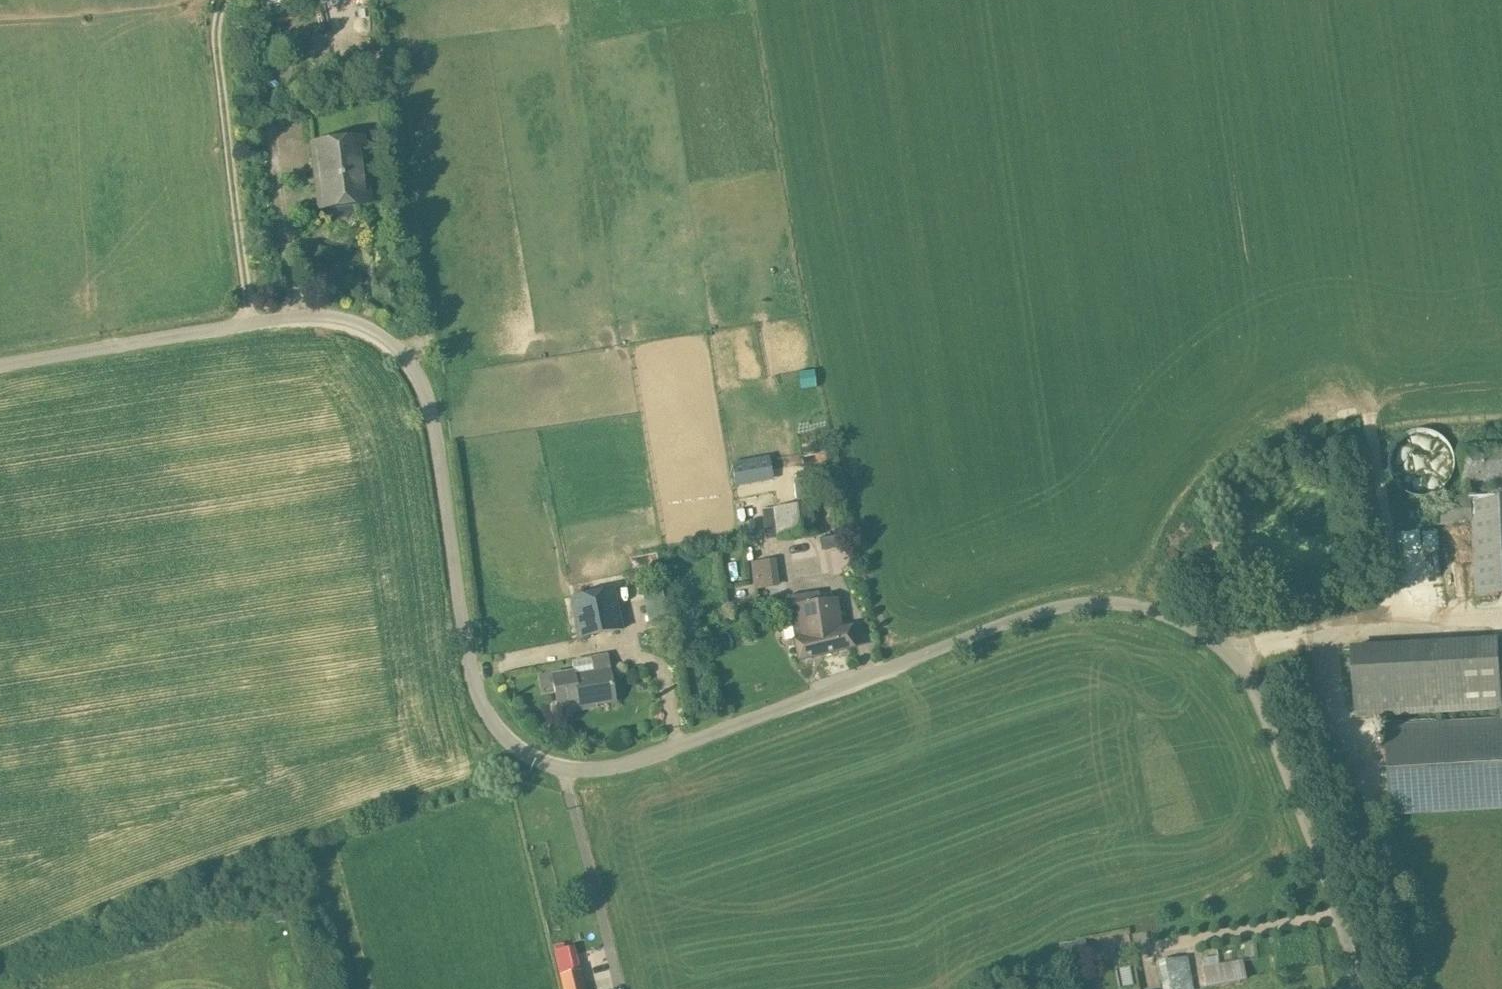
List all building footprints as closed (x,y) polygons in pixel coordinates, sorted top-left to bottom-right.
[(321,206),(367,200),(360,142),(314,147),(321,206)] [(1462,452),(1464,487),(1469,487),(1470,497),(1404,504),(1413,601),(1448,598),(1440,526),(1471,523),(1475,597),(1501,595),(1501,449),(1462,452)] [(768,455),(731,462),(734,477),(771,471),(768,455)] [(815,533),(812,504),(811,504),(810,493),(798,494),(799,505),(774,507),(775,519),(764,520),(766,538),(790,536),(791,547),(807,545),(806,534),(815,533)] [(778,586),(775,559),(752,561),(754,588),(778,586)] [(614,588),(570,598),(578,641),(623,631),(614,588)] [(835,599),(820,602),(819,593),(787,597),(799,660),(855,648),(851,627),(842,629),(835,599)] [(1499,639),(1499,638),(1350,647),(1355,719),(1500,710),(1501,719),(1385,726),(1390,815),(1501,809),(1501,639),(1499,639)] [(575,676),(574,672),(552,676),(557,707),(577,703),(578,709),(615,702),(607,656),(592,659),(595,672),(575,676)] [(1089,934),(1091,957),(1124,956),(1123,932),(1089,934)] [(1063,963),(1088,958),(1085,940),(1060,944),(1063,963)] [(559,975),(563,988),(586,988),(581,970),(566,973),(561,952),(553,954),(559,976),(559,975)] [(1162,988),(1195,988),(1188,956),(1157,962),(1162,988)] [(1221,984),(1222,988),(1236,988),(1235,981),(1245,980),(1242,961),(1218,965),(1216,956),(1203,959),(1204,967),(1203,967),(1206,986),(1221,984)]
